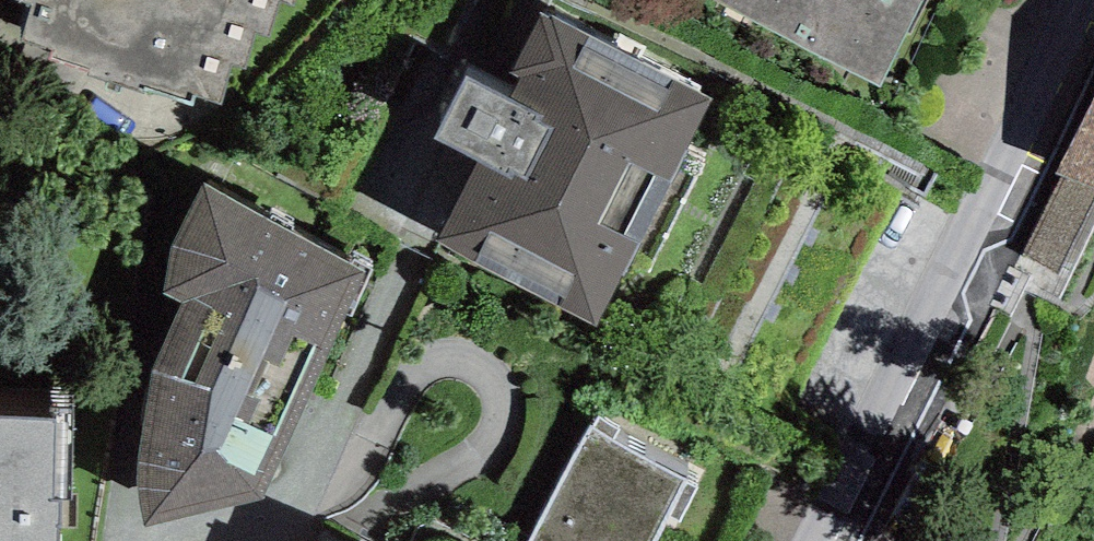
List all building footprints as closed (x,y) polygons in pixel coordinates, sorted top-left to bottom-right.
[(32,6),(22,40),(51,49),(47,63),(188,107),(191,95),(221,104),(231,70),(242,73),(253,36),(266,39),(278,1),(292,6),(294,0),(14,0),(32,6)] [(876,86),(922,0),(713,0),(876,86)] [(551,19),(541,13),(510,72),(522,78),(509,99),(467,77),(435,139),(476,159),(434,244),(597,326),(629,265),(649,275),(706,164),(684,150),(713,98),(553,15),(551,19)] [(1059,172),(1062,173),(1093,188),(1093,95),(1059,172)] [(1093,195),(1093,188),(1062,173),(1022,251),(1055,273),(1093,195)] [(364,272),(202,180),(173,247),(165,292),(184,303),(150,372),(135,476),(143,526),(262,501),(364,272)] [(53,409),(53,420),(0,419),(0,540),(58,540),(59,526),(76,526),(77,495),(72,495),(74,409),(53,409)] [(591,427),(530,540),(656,540),(669,515),(681,521),(698,489),(686,482),(688,478),(613,439),(619,428),(599,418),(594,428),(591,427)]
